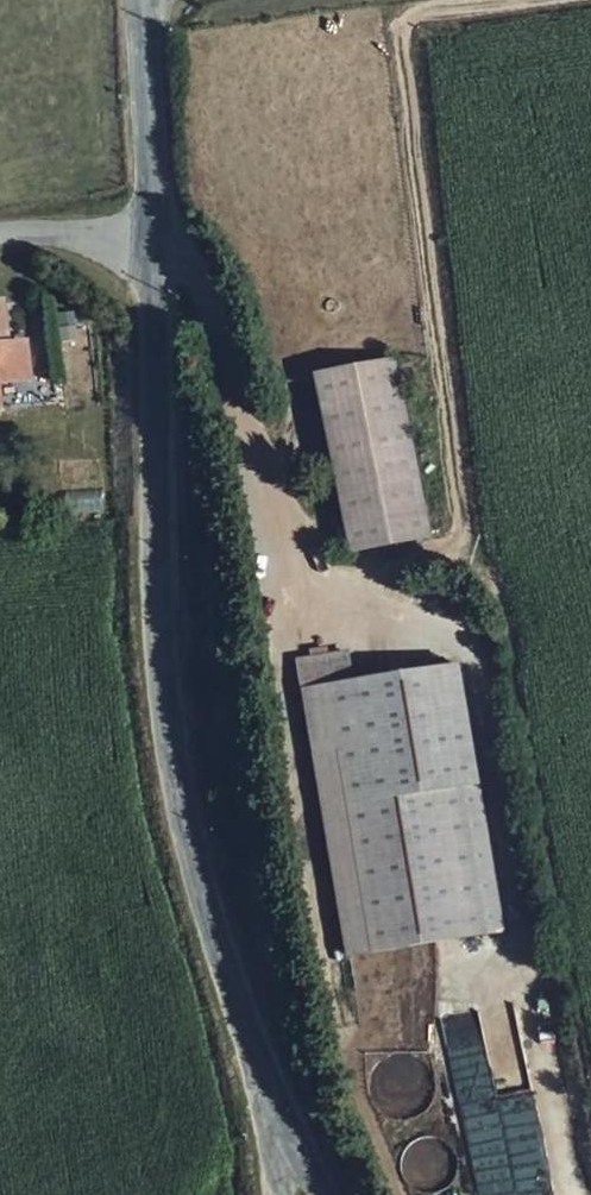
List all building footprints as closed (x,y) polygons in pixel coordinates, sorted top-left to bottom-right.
[(26,341),(9,341),(7,302),(0,302),(0,402),(2,402),(2,381),(26,379),(26,341)] [(441,531),(410,355),(331,369),(364,543),(441,531)] [(513,928),(463,664),(360,681),(354,651),(303,660),(357,954),(513,928)] [(432,1135),(396,1160),(417,1191),(453,1166),(432,1135)] [(589,1150),(551,1158),(553,1170),(519,1177),(521,1187),(484,1194),(590,1194),(590,1159),(589,1150)]
